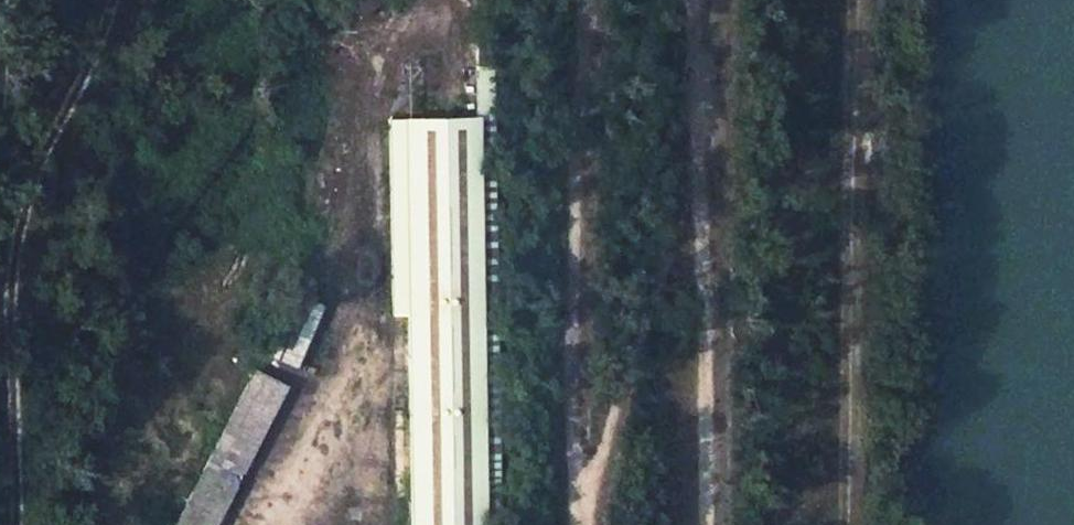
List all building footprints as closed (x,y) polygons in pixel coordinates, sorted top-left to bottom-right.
[(355,14),(372,5),(369,0),(347,0),(355,14)] [(474,44),(476,118),(385,121),(388,311),(405,312),(410,524),(500,524),(491,45),(474,44)] [(320,303),(282,286),(255,349),(292,367),(320,303)] [(252,374),(174,524),(209,524),(279,388),(252,374)]
